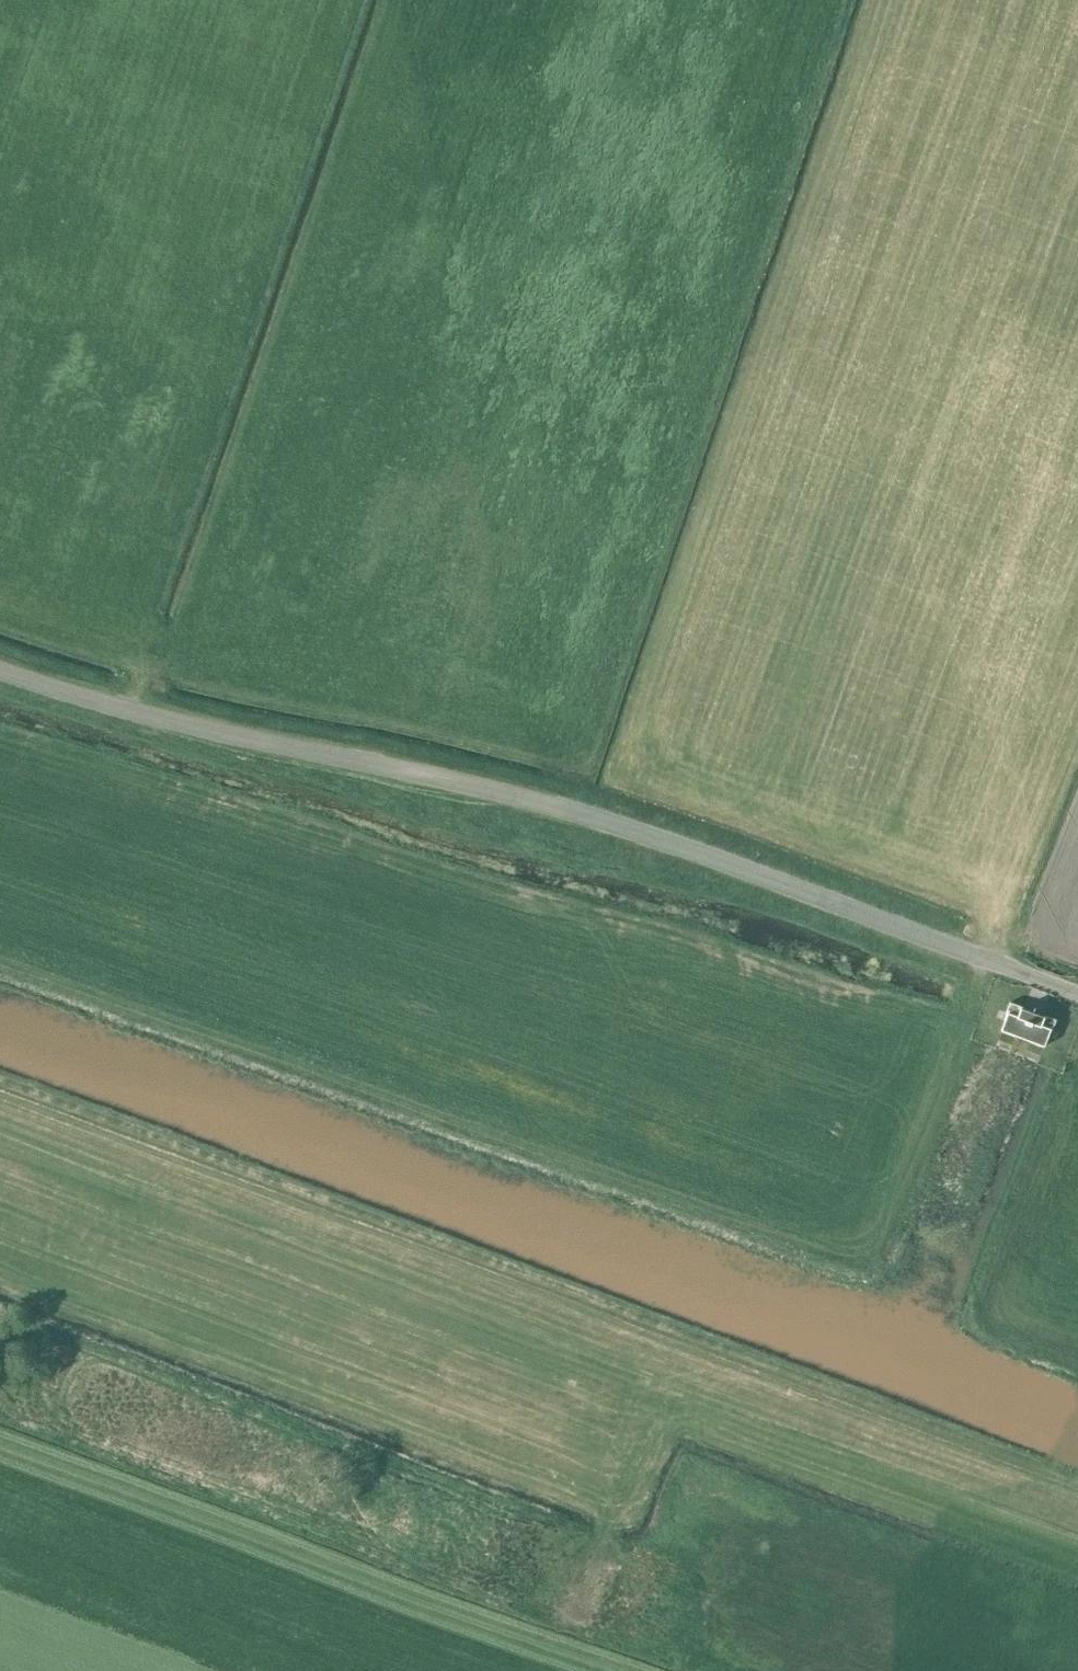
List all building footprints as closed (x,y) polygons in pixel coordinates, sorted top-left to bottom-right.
[(1052,1031),(1056,1019),(1010,1002),(1006,1013),(1008,1014),(1001,1030),(1044,1046),(1050,1030),(1052,1031)]
